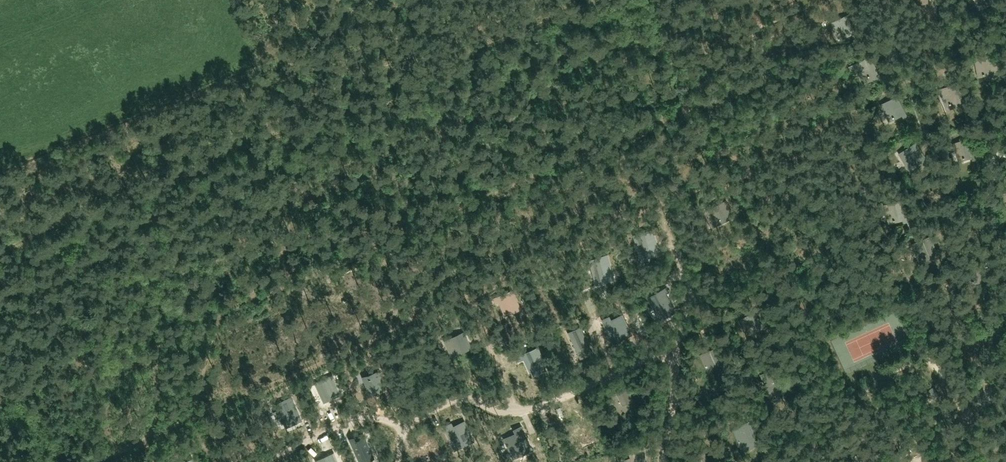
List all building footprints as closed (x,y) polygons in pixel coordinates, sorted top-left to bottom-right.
[(923,13),(937,10),(935,0),(920,0),(923,13)] [(976,57),(979,73),(983,72),(984,74),(986,73),(985,72),(993,70),(994,76),(999,75),(995,53),(990,54),(990,55),(976,57)] [(853,64),(855,70),(859,68),(863,77),(867,74),(868,76),(870,75),(869,73),(876,70),(871,59),(873,57),(872,54),(869,56),(853,64)] [(958,84),(953,85),(954,86),(940,90),(945,105),(959,101),(960,107),(965,105),(958,84)] [(907,119),(898,98),(895,99),(895,100),(882,105),(888,120),(892,118),(893,119),(895,119),(894,117),(901,114),(903,120),(907,119)] [(913,165),(920,161),(922,167),(927,164),(917,144),(912,147),(912,148),(900,154),(907,168),(911,166),(912,167),(913,166),(913,165)] [(656,231),(638,237),(645,256),(654,252),(656,256),(664,253),(656,231)] [(604,261),(586,268),(593,287),(602,283),(604,287),(612,284),(604,261)] [(664,285),(646,293),(656,314),(670,307),(663,292),(667,290),(664,285)] [(499,302),(504,312),(518,306),(512,291),(494,298),(496,303),(499,302)] [(626,320),(611,327),(618,341),(632,335),(626,320)] [(579,329),(566,335),(576,358),(584,355),(585,357),(590,355),(579,329)] [(868,338),(872,348),(865,350),(869,361),(886,355),(885,352),(901,346),(894,329),(868,338)] [(462,332),(447,339),(454,354),(469,347),(462,332)] [(531,371),(544,366),(545,365),(537,347),(516,357),(518,362),(524,359),(530,372),(531,371)] [(714,349),(700,355),(706,368),(720,362),(721,365),(726,363),(724,358),(719,360),(714,349)] [(380,361),(382,361),(382,360),(363,369),(366,375),(369,373),(373,381),(369,383),(372,389),(391,380),(389,380),(380,361)] [(528,390),(526,381),(528,380),(526,372),(518,375),(523,391),(528,390)] [(331,375),(316,381),(323,396),(338,390),(331,375)] [(616,391),(613,392),(611,394),(613,398),(618,395),(623,405),(634,400),(627,386),(616,391)] [(290,397),(276,403),(282,418),(297,411),(290,397)] [(627,406),(629,411),(638,408),(635,402),(627,406)] [(455,450),(467,444),(463,436),(469,433),(464,421),(453,426),(451,423),(444,426),(455,450)] [(734,429),(739,443),(752,438),(753,441),(758,439),(757,434),(752,436),(747,422),(741,425),(742,426),(734,429)] [(516,448),(520,456),(532,450),(521,426),(513,430),(515,433),(504,438),(510,451),(516,448)] [(363,461),(368,461),(378,458),(367,436),(358,440),(356,436),(352,438),(363,461)] [(645,447),(637,450),(639,454),(623,461),(646,461),(645,447)] [(704,452),(690,458),(692,461),(708,461),(704,452)]
